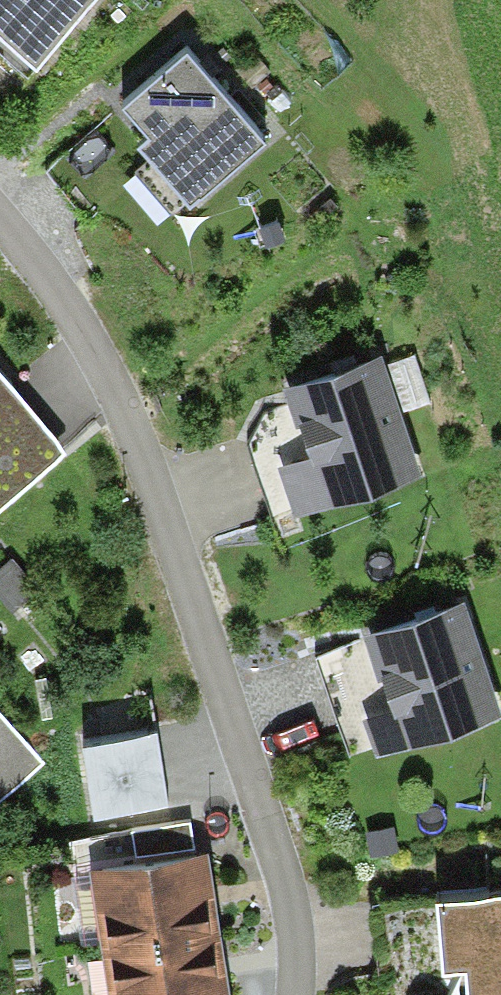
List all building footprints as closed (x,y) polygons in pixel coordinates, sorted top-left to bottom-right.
[(28,70),(82,6),(87,0),(0,0),(0,46),(28,70)] [(209,66),(189,43),(124,101),(155,136),(146,144),(194,199),(269,133),(209,66)] [(126,187),(155,219),(173,203),(144,171),(126,187)] [(343,359),(284,379),(292,402),(265,412),(248,443),(273,516),(425,464),(384,344),(343,359)] [(63,439),(20,388),(0,363),(0,492),(63,439)] [(0,563),(0,588),(13,604),(38,584),(13,553),(0,563)] [(460,593),(362,624),(365,632),(316,648),(348,749),(495,702),(460,593)] [(48,760),(0,703),(0,800),(48,760)] [(90,727),(95,807),(173,803),(168,722),(90,727)] [(135,823),(140,854),(195,845),(189,815),(135,823)] [(90,862),(110,994),(231,994),(226,964),(217,899),(209,843),(195,845),(140,854),(90,862)] [(373,893),(378,964),(447,959),(467,957),(470,994),(500,994),(500,883),(373,893)]
